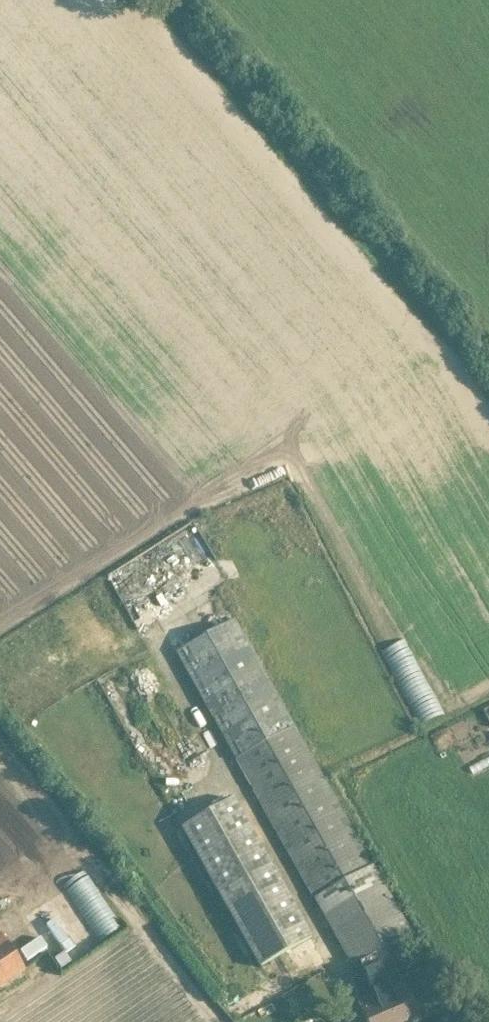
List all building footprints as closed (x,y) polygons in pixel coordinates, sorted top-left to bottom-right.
[(234,620),(176,653),(353,969),(360,965),(375,956),(411,936),(234,620)] [(233,799),(182,828),(260,968),(270,963),(287,952),(306,942),(312,939),(233,799)] [(53,919),(43,926),(49,934),(58,927),(53,919)] [(29,921),(9,934),(23,955),(43,942),(29,921)] [(60,930),(50,936),(56,944),(66,938),(60,930)] [(25,971),(0,933),(0,987),(25,971)] [(67,940),(58,947),(62,955),(63,955),(73,948),(67,940)] [(62,955),(55,960),(61,970),(69,964),(63,955),(62,955)] [(360,965),(365,977),(350,982),(358,1002),(367,1021),(421,1021),(401,976),(399,977),(393,963),(381,968),(375,956),(360,965)]
